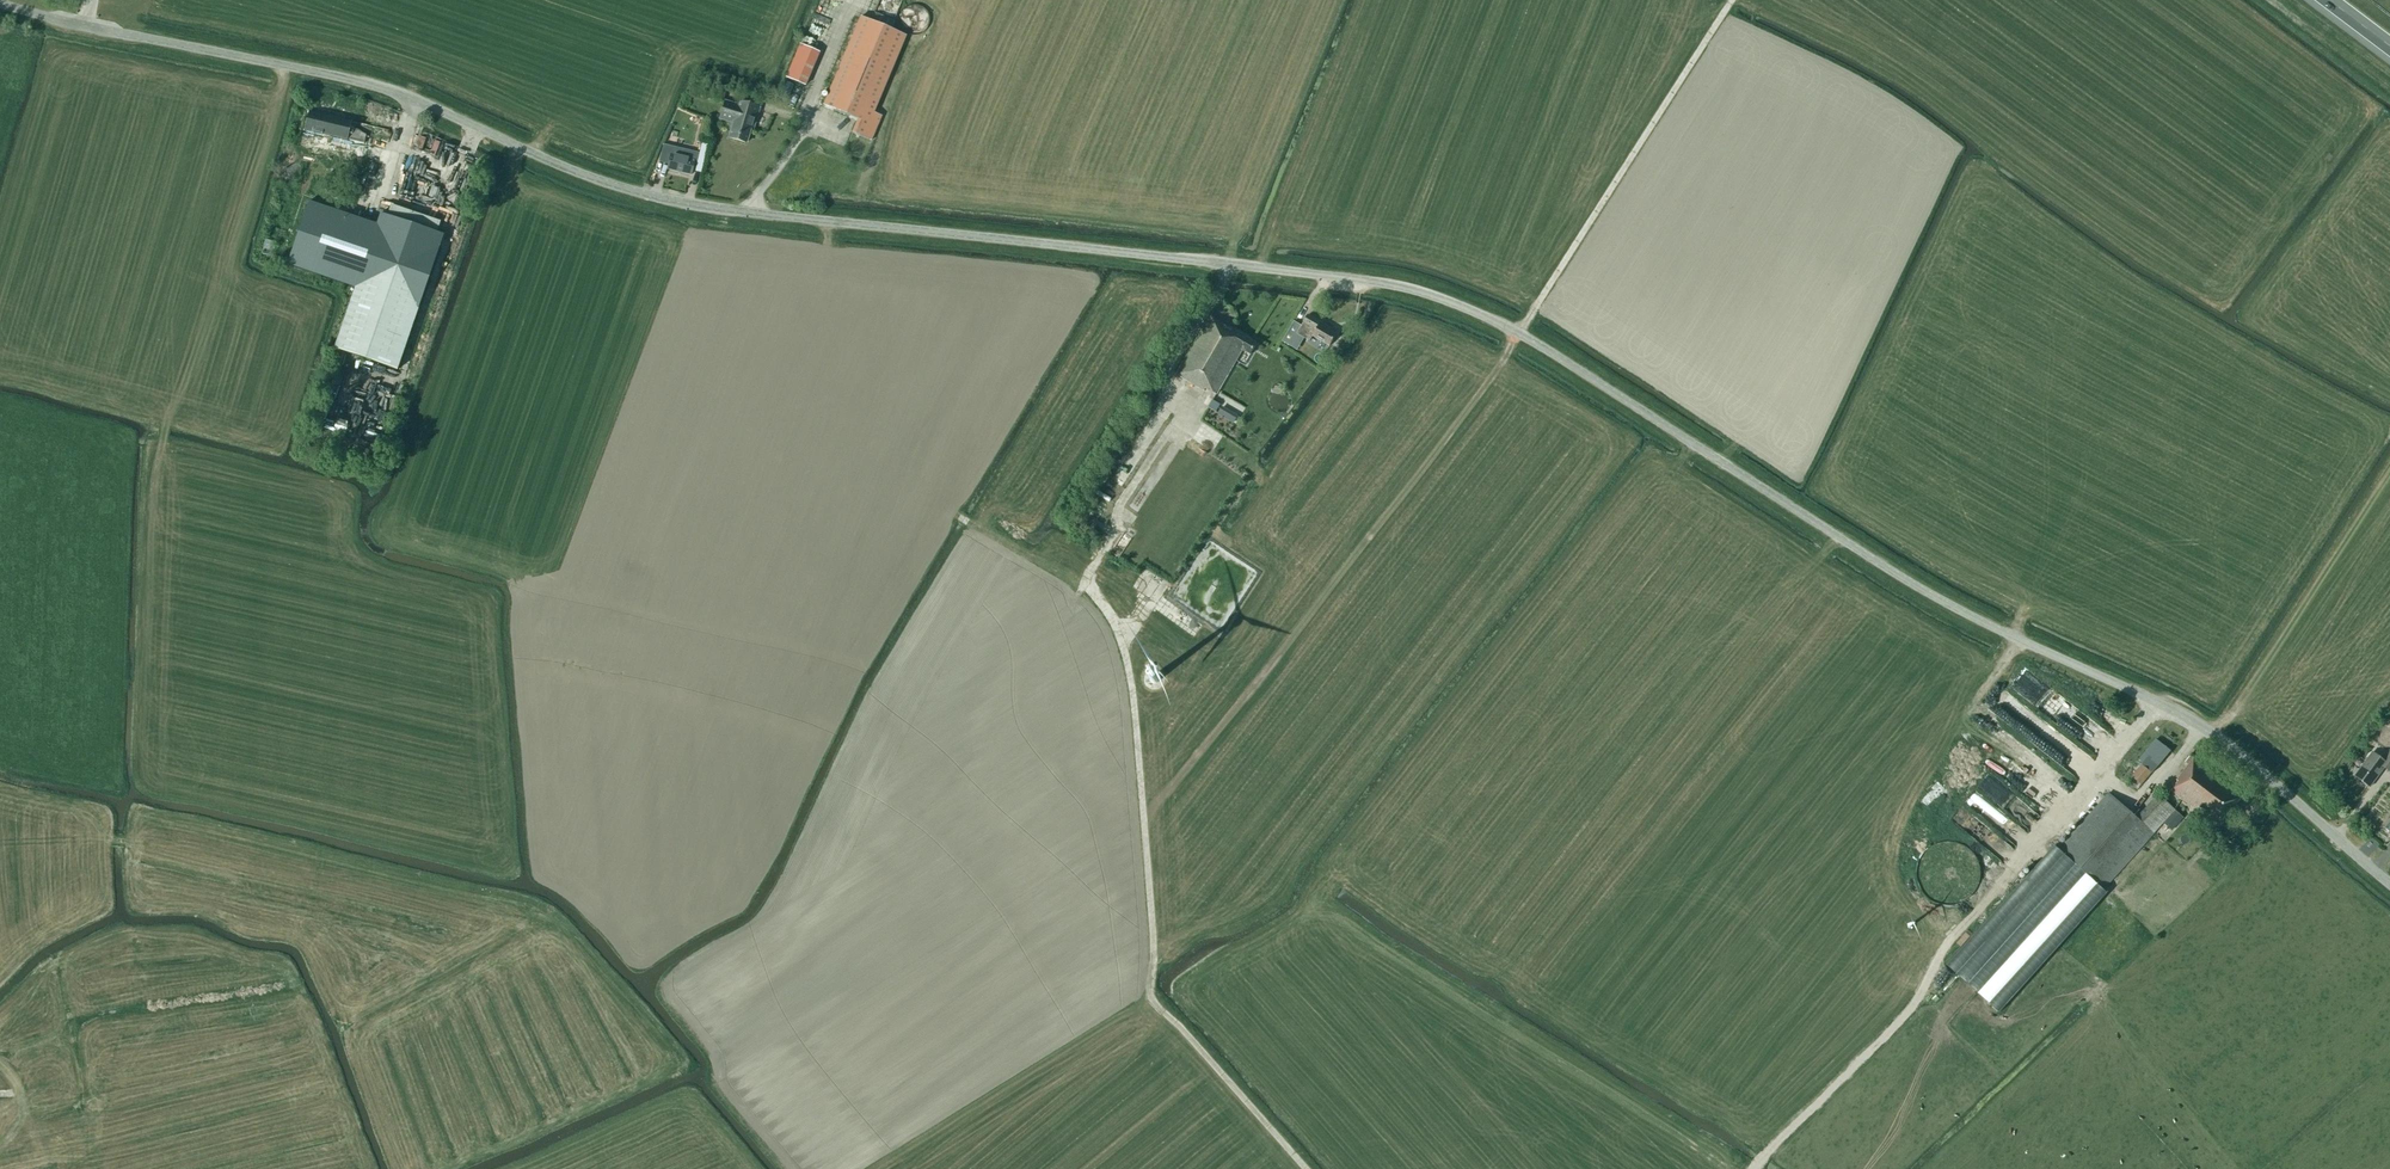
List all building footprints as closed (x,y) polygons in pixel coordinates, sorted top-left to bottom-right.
[(858,120),(853,133),(871,141),(882,115),(873,112),(906,35),(861,16),(823,105),(858,120)] [(786,78),(805,85),(819,52),(801,44),(786,78)] [(729,137),(746,143),(750,129),(753,129),(759,108),(740,102),(739,105),(725,101),(720,119),(732,122),(730,127),(732,127),(729,137)] [(352,122),(310,108),(304,126),(346,140),(362,145),(365,137),(350,127),(352,122)] [(675,142),(678,130),(673,128),(670,140),(675,142)] [(667,169),(691,174),(696,153),(663,145),(658,162),(668,164),(667,169)] [(334,349),(397,370),(443,235),(380,213),(376,225),(309,202),(287,265),(355,288),(334,349)] [(274,251),(277,240),(268,237),(264,248),(274,251)] [(1337,335),(1332,332),(1333,330),(1307,315),(1297,334),(1309,341),(1312,336),(1330,347),(1337,335)] [(1176,374),(1205,391),(1206,389),(1216,395),(1217,394),(1224,398),(1206,424),(1228,439),(1252,404),(1230,389),(1227,393),(1220,389),(1242,350),(1251,355),(1257,344),(1210,317),(1176,374)] [(1156,610),(1211,645),(1221,630),(1165,595),(1156,610)] [(2018,689),(2031,674),(2022,666),(2009,680),(2018,689)] [(2137,790),(2170,751),(2156,739),(2137,761),(2136,760),(2121,777),(2128,782),(2127,783),(2137,790)] [(2355,776),(2370,787),(2384,768),(2389,772),(2389,751),(2378,742),(2371,752),(2372,753),(2355,776)] [(2200,811),(2208,817),(2209,816),(2221,825),(2243,796),(2190,756),(2185,762),(2189,765),(2177,781),(2178,782),(2171,791),(2199,812),(2200,811)] [(1980,786),(2007,803),(2013,794),(1996,784),(1998,780),(1988,774),(1980,786)] [(2059,849),(2055,846),(1948,966),(2000,1013),(2108,893),(2104,889),(2175,810),(2158,795),(2137,819),(2109,794),(2059,849)] [(2026,825),(2032,822),(2030,817),(2032,816),(2026,807),(2018,811),(2026,825)]
